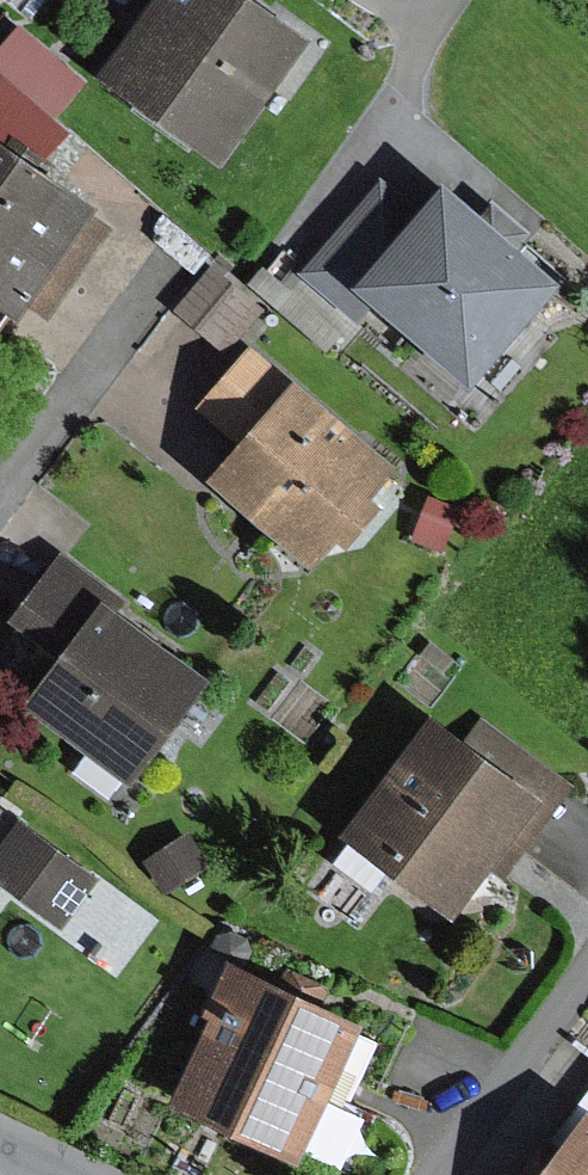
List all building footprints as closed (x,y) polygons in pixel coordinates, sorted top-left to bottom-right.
[(109,70),(231,155),(314,36),(263,0),(158,0),(109,70)] [(0,53),(0,64),(58,115),(90,78),(26,23),(0,53)] [(0,64),(0,123),(48,156),(73,128),(58,115),(0,64)] [(5,318),(17,300),(26,307),(31,300),(94,211),(105,196),(48,156),(0,123),(0,315),(5,318)] [(364,276),(425,205),(388,173),(304,269),(342,301),(364,276)] [(567,272),(452,173),(425,205),(364,276),(478,374),(567,272)] [(115,226),(94,211),(31,300),(52,315),(115,226)] [(213,263),(175,307),(225,349),(262,304),(213,263)] [(264,264),(250,280),(329,348),(344,332),(264,264)] [(404,462),(304,373),(217,471),(315,558),(344,526),(356,537),(391,497),(380,488),(404,462)] [(8,412),(0,406),(0,424),(8,412)] [(431,493),(415,537),(446,549),(462,505),(431,493)] [(15,616),(65,651),(107,592),(113,583),(63,548),(15,616)] [(216,669),(107,592),(65,651),(30,701),(139,778),(216,669)] [(471,728),(440,705),(349,829),(357,835),(338,860),(377,889),(396,864),(460,911),(494,864),(509,875),(577,782),(483,712),(471,728)] [(23,818),(0,849),(0,871),(67,921),(101,876),(23,818)] [(191,829),(148,856),(169,889),(212,862),(191,829)] [(371,1016),(238,957),(175,1098),(308,1157),(371,1016)] [(539,1174),(587,1174),(587,1109),(539,1174)]
